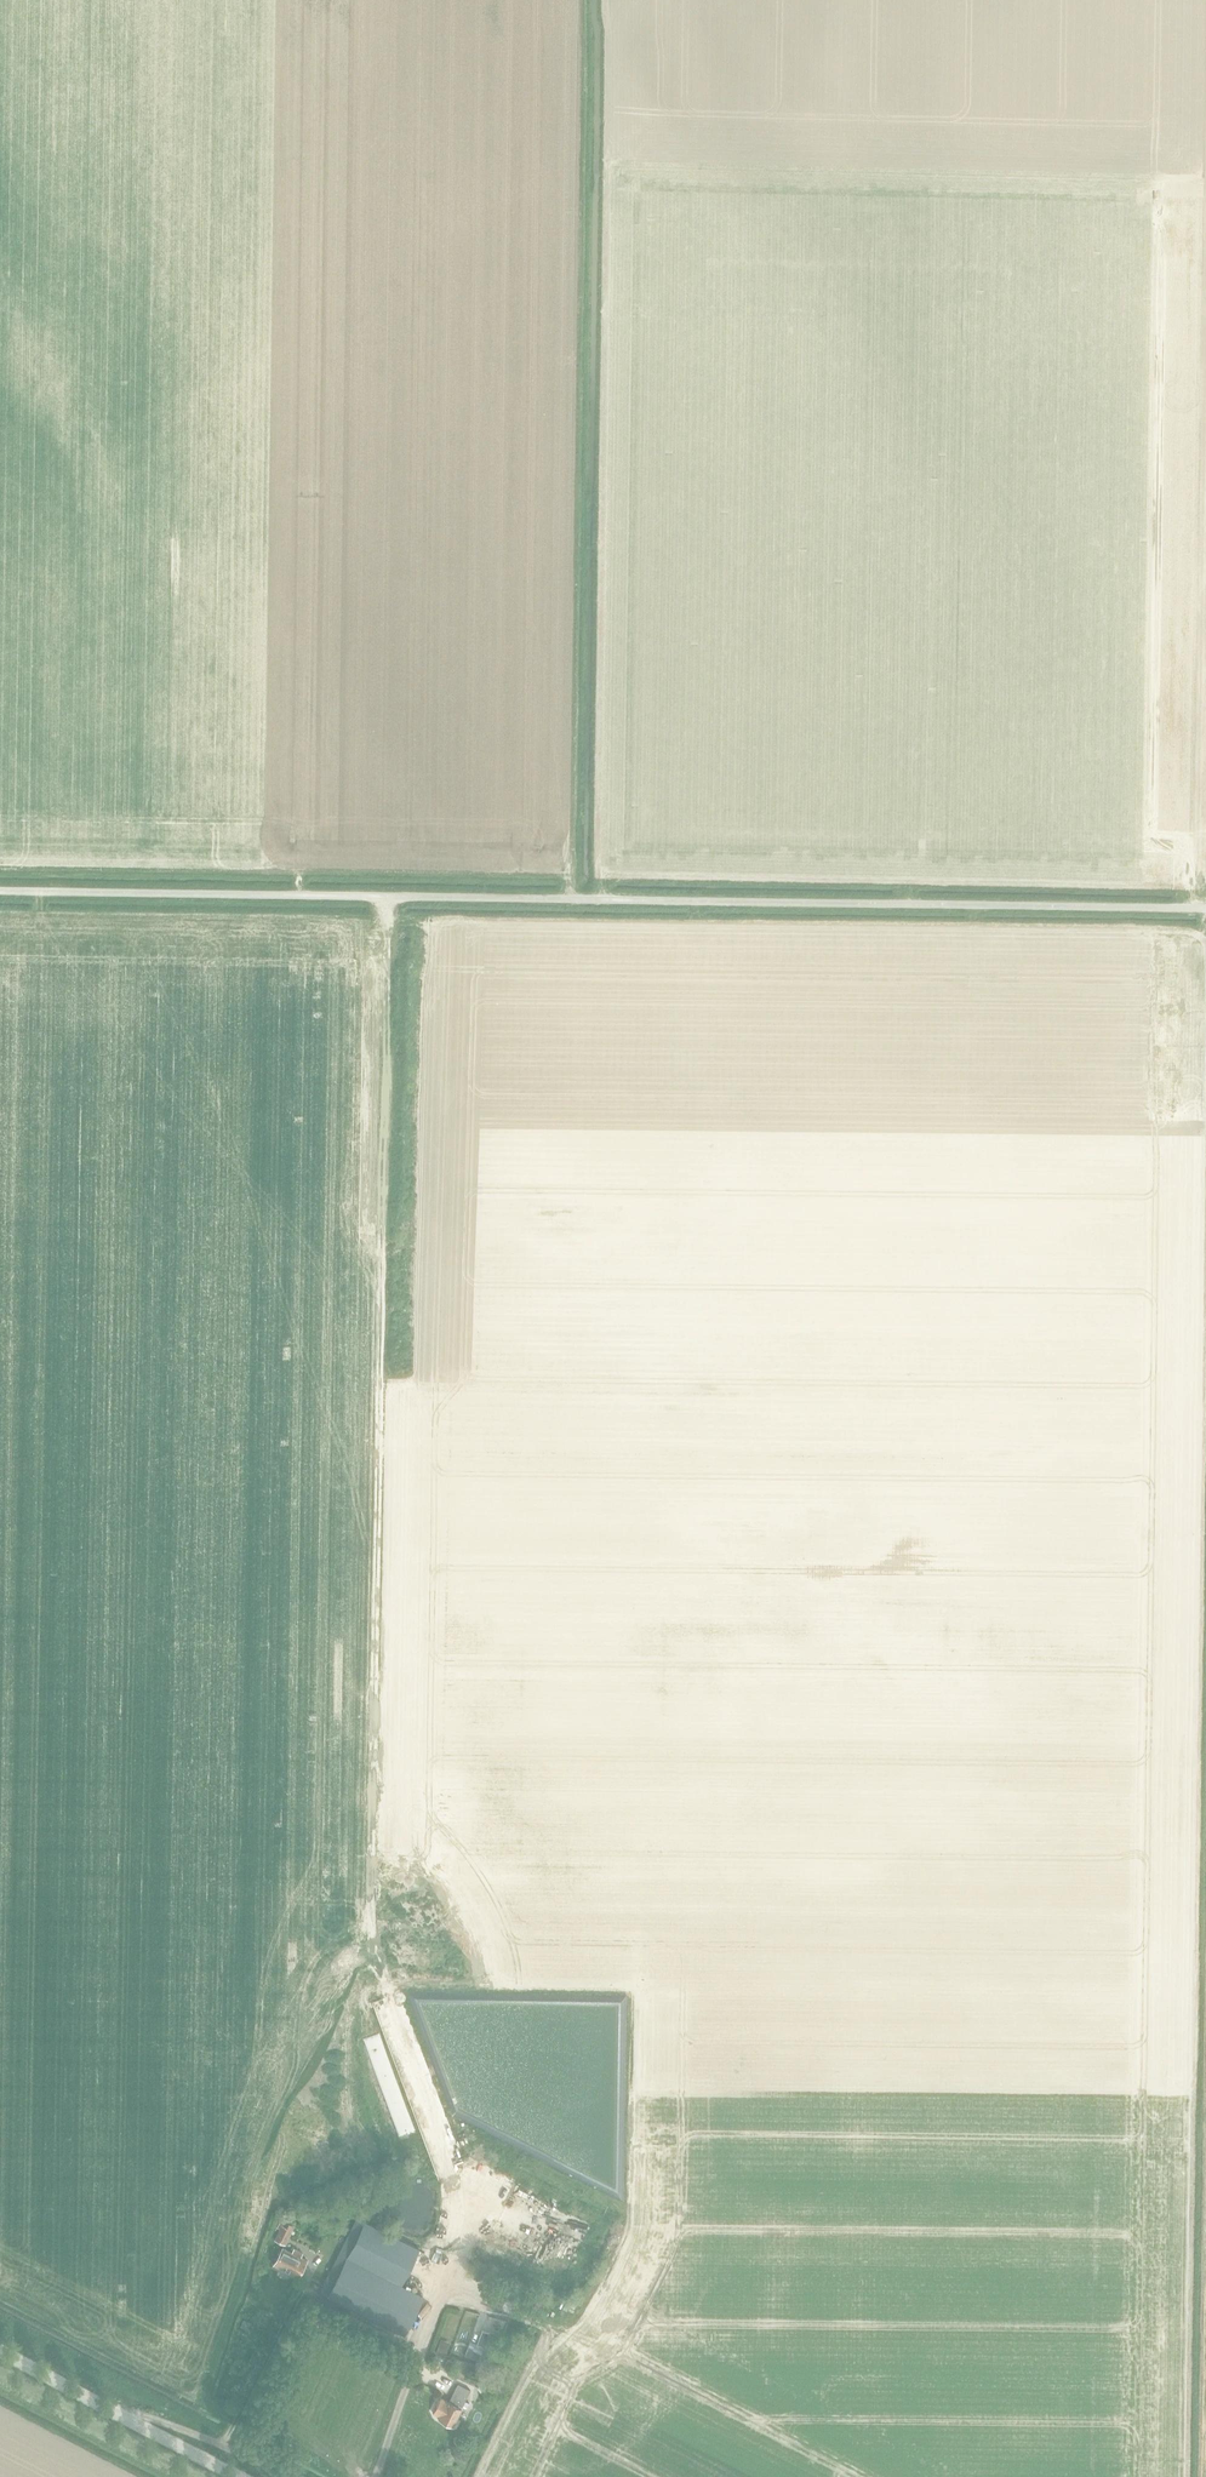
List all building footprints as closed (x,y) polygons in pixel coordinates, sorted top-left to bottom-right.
[(491,2235),(572,2269),(596,2213),(515,2179),(491,2235)] [(274,2239),(285,2245),(294,2225),(276,2216),(271,2226),(279,2230),(274,2239)] [(329,2273),(319,2292),(327,2295),(404,2334),(422,2296),(400,2285),(419,2248),(357,2217),(339,2253),(329,2273)] [(290,2253),(280,2248),(271,2265),(296,2277),(305,2260),(300,2258),(302,2253),(293,2248),(290,2253)] [(469,2343),(465,2355),(478,2360),(475,2366),(486,2370),(487,2367),(499,2335),(488,2331),(488,2334),(486,2333),(481,2331),(476,2345),(473,2344),(469,2343)] [(440,2339),(436,2350),(445,2353),(449,2342),(440,2339)] [(478,2383),(477,2387),(479,2391),(484,2390),(486,2386),(483,2382),(478,2383)] [(448,2401),(440,2397),(432,2412),(439,2416),(438,2418),(452,2426),(461,2408),(470,2389),(457,2383),(448,2401)]
